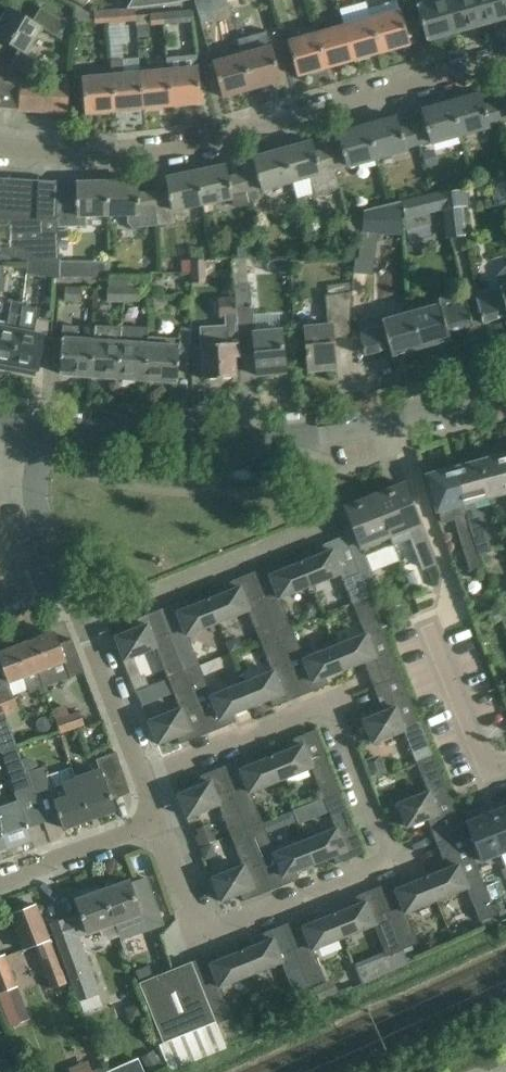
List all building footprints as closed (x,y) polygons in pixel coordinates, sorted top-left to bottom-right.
[(129,3),(125,9),(135,8),(174,4),(189,0),(130,0),(129,3)] [(454,32),(445,0),(438,0),(416,6),(426,40),(454,32)] [(483,24),(476,0),(445,0),(454,32),(483,24)] [(483,24),(505,17),(505,0),(476,0),(483,24)] [(8,8),(0,22),(0,38),(18,49),(8,68),(20,69),(19,81),(20,81),(31,82),(43,62),(27,53),(41,28),(58,37),(67,22),(41,7),(32,22),(8,8)] [(119,9),(106,11),(107,23),(136,20),(135,9),(119,11),(119,9)] [(162,13),(163,25),(192,22),(191,10),(162,13)] [(107,23),(106,11),(94,12),(95,25),(107,23)] [(371,20),(380,53),(410,44),(401,12),(371,20)] [(163,25),(162,13),(150,14),(151,26),(163,25)] [(371,20),(344,28),(352,61),(380,53),(371,20)] [(147,25),(136,26),(137,37),(147,37),(147,25)] [(352,61),(344,28),(316,36),(325,68),(352,61)] [(297,76),(325,68),(316,36),(288,44),(297,76)] [(272,48),(242,57),(251,89),(281,80),(272,48)] [(166,59),(171,106),(201,103),(199,81),(197,56),(166,59)] [(222,97),(251,89),(242,57),(213,65),(222,97)] [(139,58),(122,60),(111,61),(112,75),(114,94),(116,111),(143,108),(140,73),(139,58)] [(140,73),(143,108),(171,106),(166,59),(167,70),(140,73)] [(8,68),(0,67),(0,108),(17,109),(19,81),(20,69),(8,68)] [(116,111),(114,94),(112,75),(81,78),(85,114),(116,111)] [(20,81),(18,110),(35,111),(36,82),(31,82),(20,81)] [(53,83),(36,82),(35,111),(51,112),(53,83)] [(69,84),(53,83),(51,112),(67,113),(69,84)] [(488,124),(501,121),(496,104),(484,107),(480,94),(451,102),(460,136),(489,127),(488,124)] [(496,104),(501,121),(505,119),(505,101),(496,104)] [(460,136),(451,102),(421,111),(425,124),(413,127),(417,145),(430,141),(430,144),(460,136)] [(417,145),(413,127),(400,131),(396,118),(367,126),(377,159),(405,151),(404,148),(417,145)] [(377,159),(367,126),(338,134),(341,147),(328,151),(333,168),(347,164),(348,168),(377,159)] [(333,168),(328,151),(315,154),(311,141),(282,150),(291,184),(310,178),(315,195),(339,188),(333,168)] [(435,149),(422,153),(425,168),(439,164),(435,149)] [(291,184),(282,150),(253,158),(256,171),(242,175),(247,192),(261,188),(262,192),(291,184)] [(247,192),(242,175),(228,179),(225,166),(195,172),(202,206),(232,200),(232,196),(247,192)] [(172,212),(202,206),(195,172),(165,178),(168,191),(153,193),(157,227),(174,226),(172,212)] [(2,261),(58,260),(57,227),(56,196),(56,182),(9,179),(0,178),(0,261),(2,261)] [(126,217),(126,227),(133,234),(137,229),(157,227),(153,193),(137,195),(137,181),(106,182),(107,217),(126,217)] [(107,217),(106,182),(76,183),(77,196),(63,197),(63,196),(56,196),(57,227),(85,227),(85,217),(107,217)] [(401,201),(405,218),(446,209),(449,238),(467,236),(463,208),(467,208),(465,188),(451,190),(401,201)] [(251,204),(254,214),(262,212),(258,201),(251,204)] [(364,210),(362,230),(402,231),(400,201),(364,210)] [(360,245),(358,259),(372,260),(373,246),(360,245)] [(252,246),(237,247),(238,257),(252,257),(252,246)] [(206,283),(205,260),(190,260),(190,284),(206,283)] [(245,262),(232,263),(233,285),(234,285),(246,284),(245,262)] [(352,293),(351,295),(366,296),(369,264),(354,262),(352,293)] [(78,279),(78,263),(57,263),(57,279),(78,279)] [(503,268),(496,278),(500,290),(475,296),(477,302),(482,323),(505,316),(505,267),(503,268)] [(108,302),(122,302),(123,280),(108,280),(108,302)] [(139,281),(123,280),(122,302),(139,302),(139,281)] [(236,318),(238,334),(239,350),(239,357),(240,357),(239,350),(255,349),(257,375),(285,373),(281,331),(253,333),(249,284),(246,284),(234,285),(235,295),(234,295),(236,318)] [(80,289),(59,287),(58,301),(80,302),(80,289)] [(350,320),(351,295),(352,293),(324,296),(327,326),(304,328),(308,371),(336,368),(333,340),(350,338),(349,320),(350,320)] [(409,313),(420,349),(450,340),(448,332),(473,325),(466,299),(440,306),(439,304),(409,313)] [(23,306),(21,316),(19,330),(12,371),(34,376),(36,369),(38,370),(44,336),(50,338),(51,321),(37,319),(39,309),(23,306)] [(40,315),(43,319),(48,319),(51,316),(51,312),(49,309),(44,308),(41,311),(40,315)] [(361,342),(364,355),(389,348),(392,356),(420,349),(409,313),(385,320),(383,314),(361,320),(361,342)] [(0,321),(0,369),(12,371),(19,330),(21,316),(11,314),(9,323),(0,321)] [(59,374),(89,376),(92,342),(76,340),(77,326),(62,325),(59,374)] [(93,325),(92,342),(89,376),(117,378),(120,328),(93,325)] [(117,378),(144,379),(147,345),(147,337),(147,330),(120,328),(117,378)] [(191,329),(179,328),(178,339),(147,337),(147,345),(144,379),(177,382),(178,356),(191,357),(191,329)] [(239,350),(238,334),(218,335),(218,344),(201,345),(203,379),(236,377),(234,357),(239,357),(239,350)] [(505,492),(505,454),(493,457),(490,456),(484,458),(482,460),(479,461),(489,497),(505,492)] [(489,497),(479,461),(477,462),(474,461),(467,462),(466,465),(454,468),(466,511),(470,526),(470,527),(481,555),(492,552),(484,526),(485,523),(483,514),(475,510),(473,501),(489,497)] [(470,527),(470,526),(466,511),(454,468),(441,471),(438,470),(432,472),(430,474),(427,475),(436,511),(437,510),(441,524),(454,520),(462,549),(470,571),(483,567),(480,555),(481,555),(470,527)] [(403,487),(375,498),(393,543),(411,536),(424,569),(436,564),(404,483),(402,484),(403,487)] [(374,577),(365,554),(393,543),(375,498),(348,509),(347,506),(345,507),(357,537),(348,541),(344,531),(343,531),(345,535),(363,581),(374,577)] [(370,597),(363,581),(345,535),(316,547),(320,555),(301,562),(310,585),(341,573),(353,604),(370,597)] [(401,559),(395,545),(368,556),(374,570),(401,559)] [(251,573),(276,634),(292,628),(280,597),(310,585),(301,562),(283,570),(279,561),(251,573)] [(260,641),(276,634),(251,573),(224,584),(227,592),(208,600),(217,622),(248,610),(260,641)] [(365,634),(335,646),(344,669),(364,661),(374,687),(401,676),(382,627),(370,597),(353,604),(365,634)] [(159,610),(183,672),(199,665),(187,634),(217,622),(208,600),(190,607),(187,599),(159,610)] [(308,604),(303,613),(305,619),(318,615),(313,602),(308,604)] [(498,608),(486,612),(491,624),(502,620),(498,608)] [(167,678),(183,672),(159,610),(131,621),(134,629),(115,637),(124,660),(155,648),(167,678)] [(385,610),(377,614),(382,626),(395,621),(391,613),(385,610)] [(292,628),(276,634),(301,696),(329,685),(325,677),(344,669),(335,646),(304,659),(292,628)] [(25,643),(36,672),(65,661),(71,678),(85,672),(72,639),(58,644),(54,632),(25,643)] [(301,696),(276,634),(260,641),(273,671),(242,683),(251,706),(270,699),(273,707),(301,696)] [(238,637),(226,642),(229,651),(241,647),(238,637)] [(28,689),(30,693),(43,688),(36,672),(25,643),(0,652),(0,659),(5,673),(9,682),(7,683),(9,688),(12,695),(28,689)] [(199,665),(183,672),(208,733),(236,722),(233,714),(251,706),(242,683),(212,696),(199,665)] [(208,733),(183,672),(167,678),(180,708),(149,721),(158,744),(177,736),(180,744),(208,733)] [(144,675),(131,680),(135,690),(148,685),(144,675)] [(416,761),(433,754),(401,676),(374,687),(384,712),(363,720),(372,743),(403,731),(416,761)] [(150,685),(136,690),(142,705),(156,699),(150,685)] [(6,715),(16,711),(18,710),(12,695),(9,688),(0,691),(0,701),(6,715)] [(4,715),(6,715),(0,701),(0,737),(11,733),(4,715)] [(16,711),(6,715),(10,727),(21,723),(16,711)] [(84,725),(78,711),(55,719),(57,725),(60,734),(84,725)] [(271,757),(281,780),(311,768),(323,798),(340,792),(315,730),(287,741),(290,750),(271,757)] [(31,788),(16,749),(1,754),(16,794),(31,788)] [(76,778),(91,819),(114,811),(111,800),(130,793),(118,758),(116,752),(95,759),(99,770),(76,778)] [(433,754),(416,761),(428,792),(397,804),(406,827),(427,819),(437,844),(464,833),(442,776),(433,754)] [(222,767),(246,829),(263,822),(250,792),(281,780),(271,757),(253,764),(250,756),(222,767)] [(374,756),(364,760),(371,778),(387,772),(382,759),(374,756)] [(50,789),(42,767),(27,772),(35,794),(50,789)] [(230,835),(246,829),(222,767),(194,778),(197,787),(178,794),(187,817),(218,805),(230,835)] [(91,819),(76,778),(75,779),(76,780),(56,787),(52,795),(64,829),(91,819)] [(293,787),(285,791),(288,799),(296,795),(293,787)] [(340,792),(323,798),(336,829),(305,841),(314,864),(333,856),(336,865),(365,853),(340,792)] [(0,807),(0,828),(7,849),(31,840),(27,828),(28,828),(27,824),(26,824),(18,801),(0,807)] [(484,815),(500,854),(505,852),(505,816),(502,807),(484,815)] [(282,815),(277,816),(280,823),(287,826),(297,821),(293,810),(282,815)] [(484,815),(465,822),(481,862),(500,854),(484,815)] [(263,822),(246,829),(271,890),(299,879),(296,871),(314,864),(305,841),(275,853),(263,822)] [(216,841),(210,824),(195,830),(197,835),(194,836),(198,848),(216,841)] [(271,890),(246,829),(230,835),(243,866),(212,878),(221,901),(240,893),(243,902),(271,890)] [(465,835),(464,833),(437,844),(447,869),(427,877),(433,891),(436,900),(467,888),(481,922),(497,915),(484,883),(465,835)] [(211,844),(199,849),(204,860),(211,858),(214,850),(211,844)] [(377,887),(402,950),(418,944),(406,912),(436,900),(433,891),(427,877),(408,884),(405,876),(377,887)] [(103,891),(119,936),(121,939),(163,924),(146,877),(129,883),(129,881),(115,887),(113,884),(109,882),(105,883),(104,887),(104,890),(103,891)] [(353,907),(334,914),(343,937),(373,925),(386,957),(402,950),(377,887),(349,898),(353,907)] [(79,1001),(100,992),(79,936),(80,936),(87,933),(99,929),(102,937),(108,940),(119,936),(103,891),(100,892),(90,895),(76,901),(79,911),(65,916),(69,926),(54,932),(52,932),(79,1001)] [(52,989),(66,984),(35,905),(10,915),(24,950),(35,946),(52,989)] [(296,953),(310,987),(326,981),(313,950),(343,937),(334,914),(316,922),(312,913),(285,924),(296,953)] [(296,953),(285,924),(257,936),(260,944),(241,951),(250,974),(281,962),(294,993),(310,987),(296,953)] [(220,987),(250,974),(241,951),(223,959),(220,950),(191,962),(199,982),(215,1022),(216,1024),(233,1018),(220,987)] [(5,956),(0,958),(0,993),(16,987),(5,956)] [(215,1022),(199,982),(191,962),(153,977),(149,965),(135,971),(140,982),(139,983),(163,1043),(215,1022)] [(332,980),(314,988),(320,1001),(337,993),(332,980)] [(309,990),(290,997),(296,1012),(315,1004),(309,990)] [(139,1004),(125,1009),(130,1024),(145,1018),(139,1004)] [(6,1016),(10,1027),(29,1020),(25,1009),(6,1016)] [(159,1045),(168,1071),(169,1071),(170,1071),(226,1049),(225,1046),(216,1024),(215,1022),(163,1043),(159,1045)] [(16,1064),(10,1044),(0,1048),(0,1070),(16,1064)] [(150,1071),(151,1071),(162,1065),(154,1052),(142,1060),(150,1071)] [(138,1058),(106,1071),(144,1071),(138,1058)]
